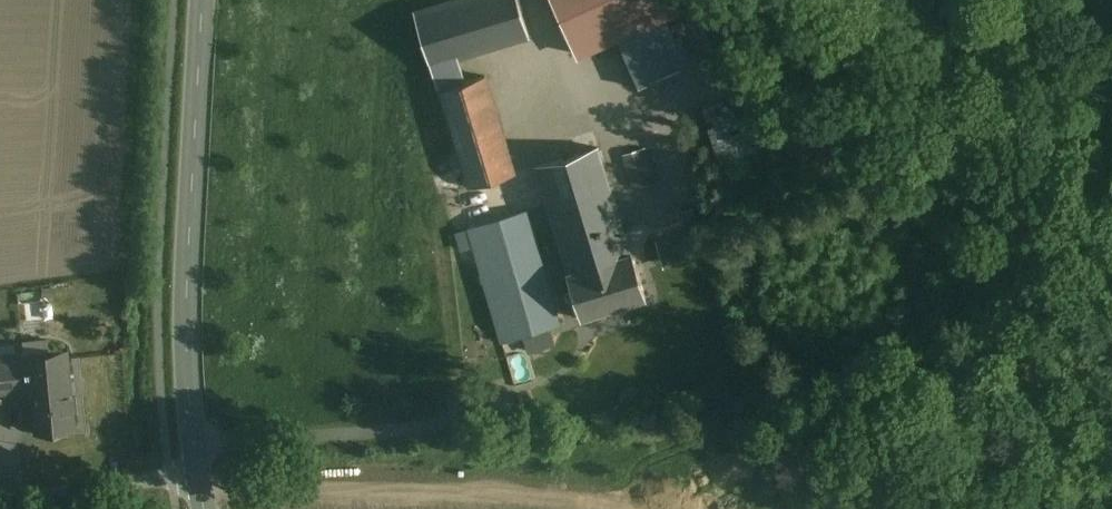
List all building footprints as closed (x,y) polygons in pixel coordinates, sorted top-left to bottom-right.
[(415,10),(429,61),(434,61),(470,183),(510,170),(482,76),(463,80),(455,55),(528,31),(519,0),(450,0),(415,10)] [(675,0),(552,0),(575,51),(679,7),(675,0)] [(680,69),(659,19),(568,60),(588,108),(680,69)] [(539,166),(571,271),(631,252),(598,147),(539,166)] [(640,151),(626,155),(635,186),(650,181),(640,151)] [(557,323),(526,210),(467,226),(500,340),(557,323)] [(654,243),(663,266),(698,251),(689,229),(654,243)] [(645,298),(631,252),(571,271),(568,271),(584,317),(645,298)] [(33,397),(36,431),(74,428),(68,349),(0,356),(0,400),(33,397)]
